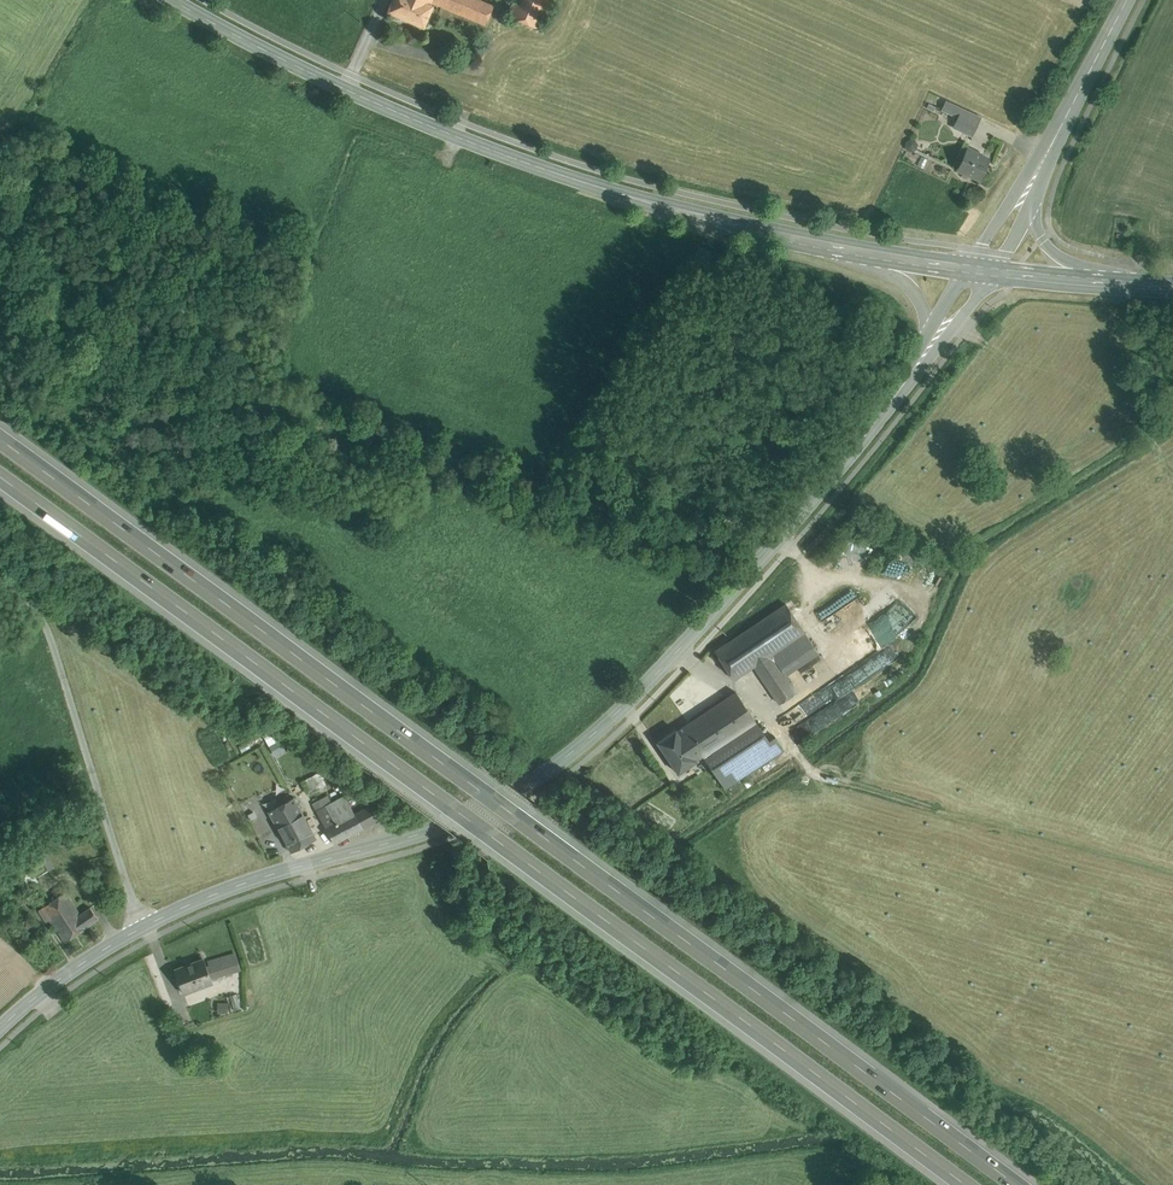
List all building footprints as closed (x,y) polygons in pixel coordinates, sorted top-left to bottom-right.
[(388,11),(424,26),(433,5),(420,0),(393,0),(388,11)] [(431,2),(485,25),(493,5),(481,0),(432,0),(431,2)] [(507,14),(539,28),(551,0),(513,0),(507,14)] [(961,108),(945,101),(941,109),(957,117),(958,116),(961,108)] [(981,117),(961,108),(958,116),(977,125),(981,117)] [(977,125),(958,116),(957,117),(953,127),(972,136),(977,125)] [(983,154),(967,147),(957,169),(980,180),(989,160),(981,157),(983,154)] [(1129,231),(1118,230),(1117,237),(1129,238),(1129,231)] [(852,587),(814,603),(820,615),(857,598),(852,587)] [(786,604),(715,651),(734,679),(754,666),(771,654),(805,632),(786,604)] [(805,632),(771,654),(785,675),(819,653),(805,632)] [(785,675),(771,654),(754,666),(779,703),(797,692),(785,675)] [(736,692),(677,732),(696,760),(702,756),(704,759),(725,789),(784,750),(775,736),(769,741),(757,723),(736,692)] [(273,725),(262,730),(272,754),(282,750),(273,725)] [(677,732),(676,730),(657,743),(678,774),(697,761),(677,732)] [(320,773),(301,782),(307,793),(325,783),(320,773)] [(331,802),(316,810),(325,828),(354,813),(344,795),(331,802)] [(328,796),(312,804),(316,810),(331,802),(328,796)] [(294,799),(269,812),(277,827),(288,822),(285,816),(291,813),(294,818),(302,814),(294,799)] [(371,804),(354,813),(362,829),(380,820),(371,804)] [(302,814),(294,818),(291,813),(285,816),(288,822),(277,827),(291,852),(316,838),(302,814)] [(354,813),(325,828),(334,844),(362,829),(354,813)] [(38,855),(29,860),(35,876),(44,872),(38,855)] [(61,886),(52,891),(56,898),(65,892),(61,886)] [(80,914),(65,892),(56,898),(42,908),(64,941),(87,926),(80,914)] [(90,908),(80,914),(87,926),(97,919),(90,908)] [(246,950),(212,960),(217,976),(250,966),(246,950)] [(203,959),(175,970),(183,993),(212,982),(203,959)] [(208,1045),(209,1055),(217,1054),(216,1045),(208,1045)]
